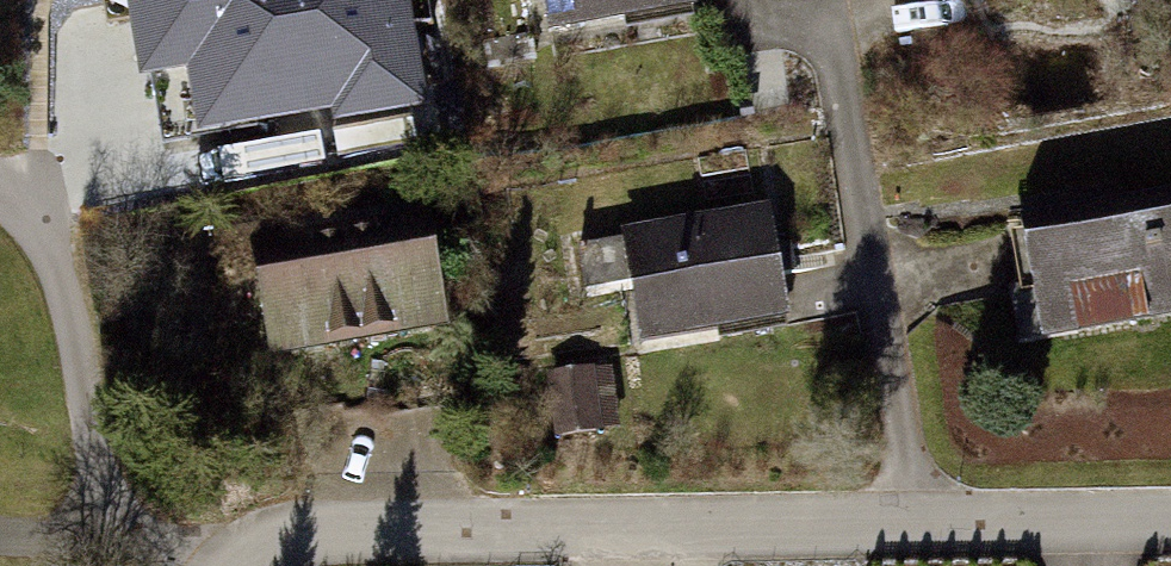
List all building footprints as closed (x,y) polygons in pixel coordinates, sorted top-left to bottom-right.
[(147,68),(196,59),(207,129),(432,92),(416,0),(135,0),(147,68)] [(544,32),(692,8),(691,0),(539,0),(544,32)] [(193,66),(157,71),(166,134),(202,129),(193,66)] [(429,197),(245,228),(267,360),(452,330),(429,197)] [(770,201),(622,228),(643,344),(791,318),(770,201)] [(1026,242),(1045,347),(1170,324),(1170,215),(1026,242)] [(608,363),(547,373),(558,439),(619,429),(608,363)]
